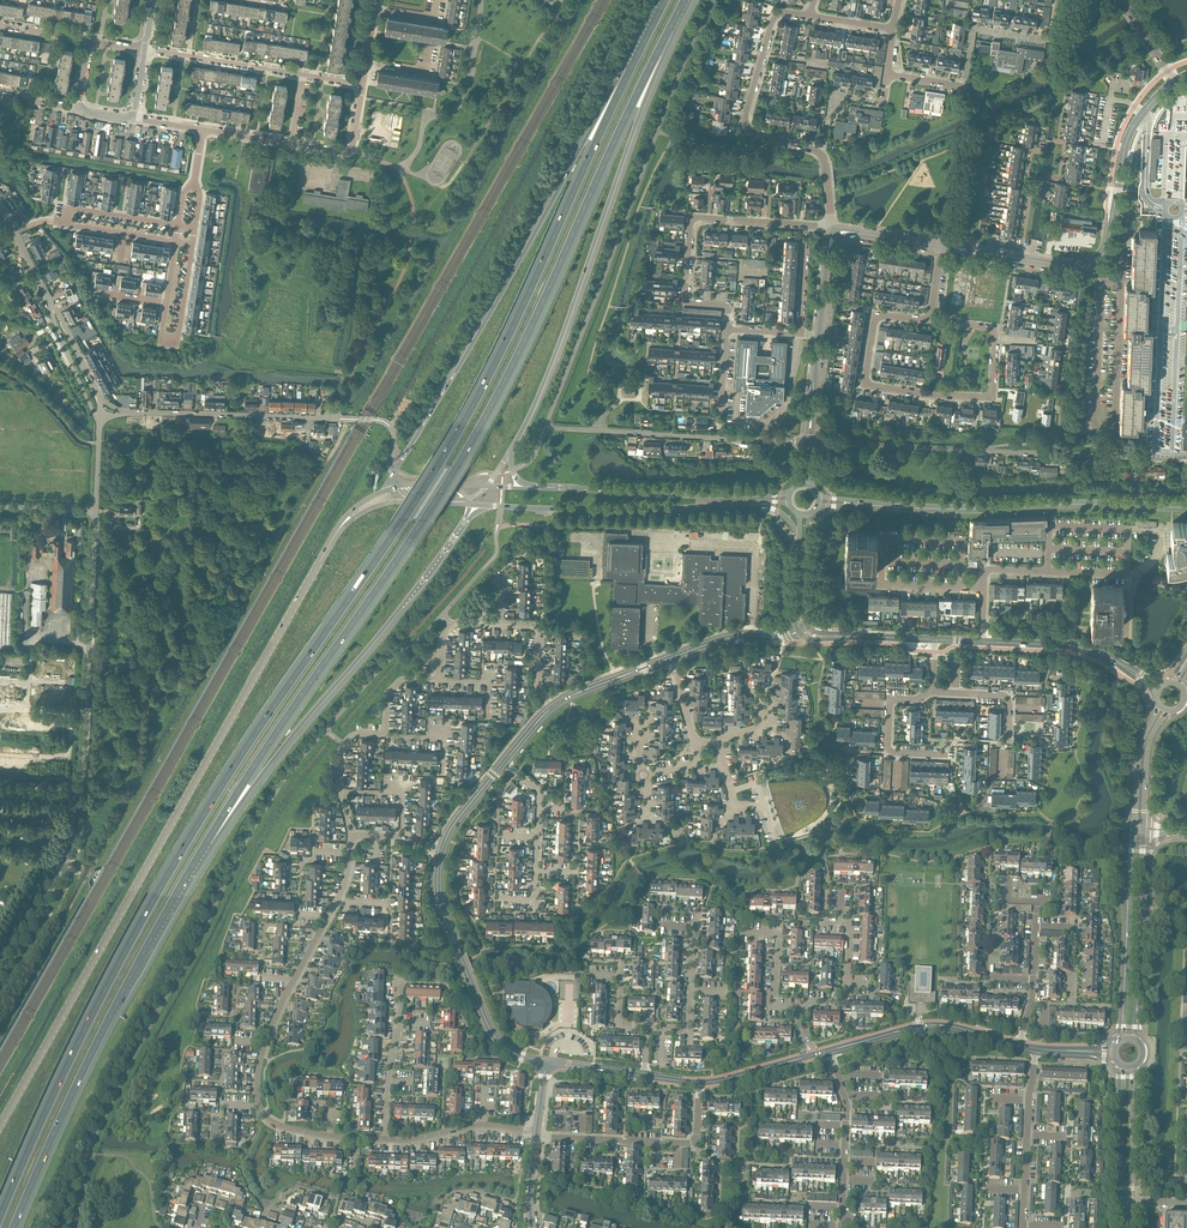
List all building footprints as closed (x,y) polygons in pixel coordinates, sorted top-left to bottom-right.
[(119,0),(117,0),(116,8),(115,8),(114,11),(116,11),(114,20),(120,21),(121,21),(125,21),(126,13),(127,13),(128,10),(127,9),(128,1),(119,0)] [(212,0),(211,0),(209,9),(216,10),(218,1),(212,0)] [(337,6),(349,8),(350,2),(352,3),(352,0),(338,0),(337,6)] [(747,13),(753,14),(759,15),(760,6),(754,5),(754,2),(745,0),(745,5),(748,5),(747,13)] [(838,0),(832,0),(831,7),(842,8),(843,1),(838,0)] [(216,10),(223,12),(225,2),(218,1),(216,10)] [(451,1),(450,9),(459,10),(460,3),(451,1)] [(223,12),(230,13),(232,3),(225,2),(223,12)] [(856,3),(852,2),(851,10),(849,9),(849,11),(847,11),(847,16),(854,17),(856,3)] [(189,4),(178,3),(177,11),(176,11),(175,14),(176,14),(175,22),(185,24),(187,16),(188,16),(189,13),(187,12),(189,4)] [(230,13),(237,14),(239,4),(232,3),(230,13)] [(1,14),(8,15),(9,6),(2,4),(1,14)] [(27,13),(32,14),(34,14),(36,5),(29,4),(27,13)] [(237,14),(244,15),(246,6),(239,4),(237,14)] [(926,6),(916,4),(915,12),(925,13),(926,6)] [(41,16),(43,6),(36,5),(34,14),(41,16)] [(882,7),(871,5),(870,13),(881,15),(882,7)] [(8,15),(15,16),(16,7),(9,6),(8,15)] [(41,16),(48,17),(50,7),(43,6),(41,16)] [(244,15),(251,16),(252,7),(246,6),(244,15)] [(337,6),(336,15),(335,21),(347,23),(348,17),(350,18),(349,14),(348,14),(349,8),(337,6)] [(16,7),(15,16),(22,17),(23,8),(16,7)] [(48,17),(55,18),(57,8),(50,7),(48,17)] [(259,8),(252,7),(251,16),(258,17),(259,8)] [(981,7),(980,10),(979,21),(986,22),(988,11),(988,8),(981,7)] [(55,18),(62,19),(64,9),(57,8),(55,18)] [(258,17),(265,18),(266,9),(259,8),(258,17)] [(62,19),(69,20),(70,11),(64,9),(62,19)] [(84,13),(83,22),(90,24),(92,10),(85,9),(84,13)] [(265,18),(271,20),(273,10),(266,9),(265,18)] [(458,18),(459,10),(450,9),(448,16),(458,18)] [(979,21),(980,10),(973,9),(971,19),(979,21)] [(271,20),(278,21),(280,11),(273,10),(271,20)] [(77,12),(70,11),(69,20),(76,21),(77,12)] [(278,21),(286,22),(287,12),(280,11),(278,21)] [(84,13),(77,12),(76,21),(83,22),(84,13)] [(747,13),(744,12),(743,17),(747,17),(746,25),(757,26),(758,18),(752,17),(753,14),(747,13)] [(1000,24),(1001,13),(994,12),(992,23),(1000,24)] [(1001,13),(1000,24),(1007,25),(1009,15),(1001,13)] [(1021,27),(1022,17),(1015,15),(1013,26),(1021,27)] [(458,18),(448,16),(447,24),(457,25),(458,18)] [(1030,18),(1028,28),(1035,29),(1036,26),(1040,27),(1041,25),(1041,21),(1042,18),(1042,17),(1035,16),(1034,19),(1030,18)] [(913,24),(923,26),(924,18),(914,17),(913,24)] [(1030,18),(1022,17),(1021,27),(1028,28),(1030,18)] [(385,32),(404,35),(407,22),(398,20),(395,19),(395,20),(387,18),(385,32)] [(335,21),(332,36),(344,38),(345,32),(347,33),(347,29),(346,29),(347,23),(335,21)] [(185,24),(175,22),(173,30),(172,34),(173,34),(171,42),(182,44),(183,35),(185,36),(185,32),(184,32),(185,24)] [(404,35),(424,38),(426,25),(418,24),(418,23),(415,22),(415,23),(407,22),(404,35)] [(954,31),(964,32),(966,25),(955,23),(954,31)] [(744,37),(750,38),(751,29),(746,28),(746,25),(737,24),(737,28),(740,28),(739,36),(744,37)] [(922,33),(923,26),(913,24),(912,32),(922,33)] [(426,25),(424,38),(444,42),(446,28),(438,27),(438,26),(435,26),(426,25)] [(784,32),(795,34),(796,26),(785,25),(784,32)] [(819,30),(811,29),(809,39),(817,41),(819,30)] [(817,41),(825,42),(826,31),(819,30),(817,41)] [(825,42),(832,43),(834,32),(826,31),(825,42)] [(963,40),(964,32),(954,31),(953,38),(963,40)] [(793,42),(795,34),(784,32),(783,40),(793,42)] [(842,33),(834,32),(832,43),(840,44),(842,33)] [(922,33),(912,32),(910,39),(921,41),(922,33)] [(245,40),(243,49),(250,50),(252,41),(253,35),(250,35),(246,34),(245,40)] [(744,37),(739,36),(735,35),(735,40),(734,47),(743,49),(749,50),(750,41),(744,40),(744,37)] [(855,46),(856,36),(849,35),(847,45),(855,46)] [(5,36),(3,45),(10,47),(12,37),(5,36)] [(332,36),(330,51),(342,53),(343,47),(345,48),(345,44),(343,44),(344,38),(332,36)] [(864,37),(856,36),(855,46),(862,48),(864,37)] [(12,37),(10,47),(17,48),(19,38),(12,37)] [(871,38),(864,37),(862,48),(870,49),(871,38)] [(19,38),(17,48),(24,49),(26,40),(19,38)] [(212,39),(205,38),(203,47),(210,48),(212,39)] [(878,45),(879,42),(879,39),(871,38),(870,49),(878,50),(878,49),(878,45)] [(963,40),(953,38),(952,45),(962,47),(963,40)] [(210,48),(217,49),(218,40),(212,39),(210,48)] [(26,40),(24,49),(31,50),(32,41),(26,40)] [(217,49),(223,51),(225,41),(218,40),(217,49)] [(792,49),(793,42),(783,40),(781,48),(792,49)] [(992,40),(990,54),(992,55),(990,65),(1009,68),(1009,71),(1021,73),(1023,59),(1026,60),(1027,55),(1042,57),(1043,51),(1028,49),(1028,47),(1022,46),(1022,48),(1017,47),(1016,50),(1012,50),(1012,51),(999,49),(1000,42),(992,40)] [(32,41),(31,50),(38,51),(39,42),(32,41)] [(223,51),(230,52),(232,42),(225,41),(223,51)] [(259,42),(252,41),(250,50),(257,51),(259,42)] [(232,42),(230,52),(238,53),(239,44),(232,42)] [(266,43),(259,42),(257,51),(264,52),(266,43)] [(273,44),(266,43),(264,52),(271,54),(273,44)] [(280,45),(273,44),(271,54),(278,55),(280,45)] [(287,46),(280,45),(278,55),(285,56),(287,46)] [(294,48),(287,46),(285,56),(292,57),(294,48)] [(453,48),(443,47),(442,54),(452,56),(453,48)] [(734,47),(733,52),(737,52),(736,60),(747,61),(748,53),(742,52),(743,49),(734,47)] [(300,49),(294,48),(292,57),(299,58),(300,49)] [(792,49),(781,48),(780,55),(791,57),(792,49)] [(58,69),(69,71),(70,63),(71,63),(71,59),(72,51),(61,49),(60,58),(59,57),(58,61),(59,61),(58,69)] [(308,50),(300,49),(299,58),(306,59),(308,50)] [(330,51),(327,68),(339,70),(340,62),(342,63),(342,59),(341,59),(342,53),(330,51)] [(914,65),(921,66),(923,55),(924,52),(920,51),(919,55),(916,54),(914,65)] [(914,65),(916,54),(908,53),(907,63),(914,65)] [(442,54),(441,62),(450,63),(452,56),(442,54)] [(923,55),(921,66),(929,67),(931,57),(923,55)] [(111,78),(121,80),(123,72),(124,68),(123,68),(125,60),(114,58),(113,66),(111,66),(111,69),(112,70),(111,78)] [(943,69),(945,59),(938,58),(936,68),(943,69)] [(952,60),(945,59),(943,69),(951,70),(952,60)] [(729,65),(728,73),(734,74),(740,75),(741,66),(735,66),(736,62),(727,60),(726,65),(729,65)] [(952,60),(951,70),(958,71),(960,61),(952,60)] [(1126,66),(1125,75),(1128,76),(1128,79),(1130,82),(1139,83),(1140,80),(1143,81),(1146,78),(1148,69),(1145,69),(1145,66),(1142,62),(1133,61),(1133,64),(1130,63),(1126,66)] [(449,70),(450,63),(441,62),(440,69),(449,70)] [(773,70),(784,72),(785,64),(774,62),(773,70)] [(158,85),(169,87),(170,79),(172,80),(172,76),(171,76),(172,68),(161,66),(160,74),(159,74),(159,77),(160,78),(158,85)] [(200,68),(193,67),(192,76),(199,77),(200,68)] [(199,77),(206,78),(207,69),(200,68),(199,77)] [(69,71),(58,69),(57,77),(56,77),(55,80),(56,81),(55,89),(66,91),(67,82),(68,82),(68,79),(69,71)] [(206,78),(213,80),(214,70),(207,69),(206,78)] [(449,70),(440,69),(438,76),(448,78),(449,70)] [(213,80),(220,81),(221,71),(214,70),(213,80)] [(773,70),(772,78),(783,79),(784,72),(773,70)] [(220,81),(227,82),(228,72),(221,71),(220,81)] [(378,71),(376,84),(396,88),(398,74),(390,73),(390,72),(387,72),(387,73),(378,71)] [(227,82),(233,83),(235,74),(228,72),(227,82)] [(728,77),(727,85),(732,86),(738,87),(739,78),(734,78),(734,74),(728,73),(725,72),(724,77),(728,77)] [(841,84),(843,74),(835,72),(833,83),(841,84)] [(4,82),(11,84),(13,74),(6,73),(4,82)] [(11,84),(18,85),(20,75),(13,74),(11,84)] [(233,83),(240,84),(242,75),(235,74),(233,83)] [(396,88),(415,91),(418,78),(409,76),(410,76),(406,75),(406,76),(398,74),(396,88)] [(850,75),(843,74),(841,84),(849,86),(850,75)] [(18,85),(25,86),(27,77),(20,75),(18,85)] [(240,84),(247,85),(249,76),(242,75),(240,84)] [(849,86),(856,87),(858,76),(850,75),(849,86)] [(256,77),(249,76),(247,85),(254,86),(253,92),(256,93),(256,92),(257,92),(257,86),(254,86),(256,77)] [(856,87),(864,88),(865,77),(858,76),(856,87)] [(873,78),(865,77),(864,88),(871,89),(872,86),(872,83),(873,79),(880,80),(881,77),(873,76),(873,78)] [(34,78),(27,77),(25,86),(32,87),(34,78)] [(121,80),(111,78),(109,86),(108,85),(108,89),(109,89),(107,98),(118,99),(119,91),(120,91),(121,88),(120,87),(121,80)] [(418,78),(415,91),(435,94),(438,81),(429,80),(429,79),(426,78),(426,79),(418,78)] [(781,87),(783,79),(772,78),(771,85),(781,87)] [(810,93),(820,95),(822,87),(820,86),(821,82),(815,81),(814,85),(811,85),(810,93)] [(726,89),(725,97),(726,97),(737,99),(738,90),(732,89),(732,86),(727,85),(723,84),(723,89),(726,89)] [(169,87),(158,85),(157,94),(156,94),(156,97),(155,105),(166,107),(167,99),(168,99),(169,95),(168,95),(169,87)] [(272,104),(283,106),(284,98),(285,98),(286,95),(285,95),(286,86),(275,85),(274,93),(273,93),(272,96),(274,96),(272,104)] [(781,87),(771,85),(769,93),(780,95),(781,87)] [(1139,196),(1140,196),(1141,196),(1141,204),(1141,213),(1156,213),(1158,214),(1167,214),(1157,438),(1166,439),(1166,448),(1183,448),(1186,448),(1186,197),(1184,197),(1185,180),(1186,148),(1186,145),(1186,87),(1185,88),(1183,89),(1182,90),(1181,90),(1179,91),(1178,92),(1177,92),(1177,93),(1175,94),(1174,94),(1173,95),(1172,96),(1171,97),(1170,98),(1169,99),(1167,101),(1166,102),(1165,103),(1163,105),(1162,106),(1161,108),(1160,109),(1159,110),(1159,111),(1158,112),(1158,113),(1156,115),(1156,116),(1155,118),(1155,119),(1154,120),(1154,121),(1153,123),(1153,124),(1153,125),(1152,126),(1152,129),(1151,131),(1151,132),(1151,133),(1151,134),(1151,135),(1151,137),(1150,146),(1152,146),(1152,156),(1156,157),(1155,170),(1149,169),(1146,169),(1145,169),(1142,169),(1142,178),(1142,186),(1140,186),(1140,187),(1140,191),(1140,192),(1140,195),(1139,195),(1139,196)] [(923,109),(924,104),(926,91),(925,91),(925,95),(912,93),(911,99),(910,98),(908,108),(914,109),(915,108),(923,109)] [(923,106),(923,109),(930,110),(930,111),(942,113),(943,105),(942,105),(943,99),(944,99),(945,94),(939,93),(926,91),(924,104),(923,106)] [(820,95),(810,93),(808,101),(819,103),(820,95)] [(327,113),(338,115),(339,107),(340,107),(340,104),(341,95),(330,94),(329,102),(328,102),(327,105),(328,105),(327,113)] [(719,100),(718,108),(724,109),(730,110),(731,101),(725,101),(726,97),(725,97),(716,96),(716,100),(719,100)] [(195,104),(188,103),(186,112),(193,113),(195,104)] [(201,105),(195,104),(193,113),(200,114),(201,105)] [(283,106),(272,104),(271,112),(270,112),(269,116),(270,116),(269,124),(280,126),(281,118),(282,118),(283,114),(282,114),(283,106)] [(208,106),(201,105),(200,114),(207,116),(208,106)] [(847,122),(857,123),(857,121),(867,122),(869,115),(861,114),(863,108),(859,107),(859,106),(850,105),(847,122)] [(215,107),(208,106),(207,116),(214,117),(215,107)] [(222,108),(215,107),(214,117),(221,118),(222,108)] [(723,113),(724,109),(718,108),(715,107),(714,112),(718,112),(717,120),(716,120),(722,121),(728,122),(729,113),(723,113)] [(229,110),(222,108),(221,118),(228,119),(229,110)] [(866,130),(868,131),(869,126),(880,128),(883,110),(878,109),(877,110),(863,108),(861,114),(869,115),(867,122),(867,126),(866,130)] [(236,111),(229,110),(228,119),(234,120),(236,111)] [(761,121),(773,122),(775,111),(767,110),(766,115),(762,115),(761,121)] [(782,113),(781,124),(788,125),(791,111),(783,110),(782,113)] [(234,120),(241,121),(243,112),(236,111),(234,120)] [(782,113),(775,111),(773,122),(781,124),(782,113)] [(250,113),(243,112),(241,121),(248,122),(250,113)] [(338,115),(327,113),(326,121),(324,121),(324,125),(325,125),(324,133),(334,135),(336,127),(337,127),(337,123),(336,123),(338,115)] [(800,126),(801,116),(794,114),(792,125),(800,126)] [(800,126),(807,128),(809,117),(801,116),(800,126)] [(809,117),(807,128),(819,129),(820,124),(816,123),(817,118),(809,117)] [(722,125),(722,121),(716,120),(717,120),(713,119),(712,123),(716,124),(715,132),(726,134),(727,125),(722,125)] [(847,122),(836,120),(833,136),(843,138),(844,131),(849,132),(855,132),(857,123),(847,122)] [(35,128),(33,142),(41,143),(44,125),(40,124),(39,128),(35,128)] [(56,126),(49,125),(48,134),(46,134),(45,141),(47,142),(46,145),(53,146),(56,126)] [(64,128),(59,127),(56,146),(66,148),(68,134),(63,133),(64,128)] [(78,130),(71,129),(68,148),(75,149),(76,144),(79,145),(80,137),(77,137),(78,130)] [(83,141),(81,140),(80,148),(82,148),(81,151),(88,152),(91,131),(84,130),(83,141)] [(104,133),(97,132),(94,153),(100,154),(101,152),(105,153),(107,140),(103,139),(104,133)] [(122,138),(113,136),(111,150),(115,151),(114,156),(119,156),(122,138)] [(122,159),(126,160),(132,161),(135,141),(126,140),(122,159)] [(148,141),(140,140),(139,149),(136,149),(135,157),(138,158),(138,159),(145,161),(148,141)] [(156,142),(150,141),(147,160),(153,161),(154,157),(156,157),(157,152),(155,152),(156,142)] [(169,144),(162,143),(159,163),(167,164),(170,149),(168,149),(169,144)] [(170,167),(173,168),(179,169),(183,149),(182,149),(173,147),(170,167)] [(1009,151),(1008,156),(1011,157),(1025,159),(1025,156),(1024,156),(1025,153),(1012,151),(1009,151)] [(274,159),(259,157),(249,155),(247,167),(252,168),(248,190),(263,193),(263,192),(264,186),(269,187),(274,159)] [(43,167),(42,174),(57,176),(58,169),(56,169),(57,166),(53,165),(45,164),(45,167),(43,167)] [(72,172),(71,178),(85,180),(86,174),(72,172)] [(56,182),(57,176),(42,174),(41,180),(56,182)] [(692,176),(692,187),(700,188),(700,184),(704,184),(705,183),(710,183),(710,174),(702,174),(702,176),(692,176)] [(103,176),(102,183),(116,185),(117,179),(103,176)] [(723,185),(733,186),(734,177),(721,176),(720,182),(716,182),(715,189),(723,190),(723,185)] [(84,186),(85,180),(71,178),(70,184),(84,186)] [(303,202),(345,209),(346,207),(367,210),(368,201),(368,199),(362,198),(363,195),(356,194),(356,197),(349,196),(349,195),(348,195),(350,180),(340,178),(338,188),(336,188),(335,191),(337,191),(337,196),(320,194),(320,191),(314,190),(313,193),(305,191),(305,194),(303,202)] [(749,179),(748,191),(764,192),(764,180),(749,179)] [(41,185),(41,186),(55,188),(56,182),(41,180),(44,180),(43,186),(41,185)] [(131,181),(130,187),(144,189),(145,183),(131,181)] [(115,191),(116,185),(102,183),(101,189),(115,191)] [(778,185),(778,193),(787,193),(787,198),(797,198),(797,191),(793,190),(793,186),(778,185)] [(41,186),(40,192),(54,194),(55,188),(41,186)] [(162,186),(161,192),(176,194),(177,188),(162,186)] [(130,187),(129,193),(144,195),(144,189),(130,187)] [(104,189),(103,195),(114,197),(115,191),(101,189),(104,189)] [(41,198),(53,200),(54,194),(40,192),(42,192),(41,198)] [(161,192),(160,198),(175,200),(176,194),(161,192)] [(691,192),(690,201),(694,201),(694,206),(703,207),(703,197),(702,197),(702,193),(691,192)] [(206,193),(205,201),(217,202),(218,195),(206,193)] [(715,193),(715,201),(719,201),(718,210),(727,211),(728,198),(722,198),(723,195),(727,196),(727,194),(723,194),(715,193)] [(79,204),(80,198),(68,196),(67,202),(79,204)] [(160,198),(159,204),(174,206),(175,200),(160,198)] [(748,199),(747,208),(747,212),(754,212),(754,209),(761,209),(761,206),(765,206),(765,198),(761,198),(761,200),(748,199)] [(800,200),(800,209),(804,209),(804,208),(806,208),(806,211),(818,212),(818,203),(819,203),(819,199),(806,198),(806,200),(800,200)] [(780,200),(779,205),(783,205),(782,214),(793,215),(794,206),(797,207),(798,199),(793,199),(792,203),(785,202),(785,201),(780,200)] [(114,203),(102,201),(101,207),(113,209),(114,203)] [(205,201),(204,208),(215,210),(217,202),(205,201)] [(159,210),(173,212),(174,206),(159,204),(159,210)] [(139,207),(127,205),(126,211),(138,213),(139,207)] [(20,207),(12,212),(18,222),(22,220),(24,223),(30,219),(28,215),(26,216),(20,207)] [(214,217),(215,210),(204,208),(203,216),(214,217)] [(661,209),(660,225),(664,225),(664,228),(670,229),(671,214),(665,214),(665,209),(661,209)] [(160,217),(172,219),(173,212),(159,210),(161,211),(160,217)] [(203,216),(202,223),(213,225),(214,217),(203,216)] [(1061,217),(1060,228),(1096,233),(1097,227),(1091,226),(1092,221),(1061,217)] [(212,232),(213,225),(202,223),(200,231),(212,232)] [(1135,235),(1133,260),(1132,282),(1134,282),(1134,284),(1147,285),(1147,288),(1153,288),(1156,230),(1139,229),(1139,233),(1139,235),(1135,235)] [(211,240),(212,232),(200,231),(199,238),(211,240)] [(705,232),(704,242),(712,243),(712,232),(705,232)] [(712,243),(719,244),(720,233),(712,232),(712,243)] [(75,246),(81,247),(83,234),(77,233),(75,246)] [(720,233),(719,244),(727,244),(728,234),(720,233)] [(739,245),(740,234),(732,234),(732,244),(739,245)] [(740,234),(739,245),(747,245),(748,235),(740,234)] [(751,246),(751,248),(759,249),(758,250),(759,250),(760,236),(752,235),(751,246)] [(95,237),(89,236),(87,250),(93,251),(95,237)] [(760,236),(759,250),(763,250),(763,247),(767,247),(767,236),(760,236)] [(101,238),(95,237),(93,251),(99,252),(101,238)] [(107,238),(101,238),(99,252),(99,249),(105,250),(105,253),(107,238)] [(113,239),(107,238),(105,253),(111,254),(113,239)] [(210,247),(211,240),(199,238),(198,245),(210,247)] [(30,245),(36,258),(46,253),(39,240),(30,245)] [(655,261),(661,262),(662,247),(658,247),(659,240),(656,240),(656,241),(650,240),(650,244),(647,244),(647,248),(651,248),(651,261),(655,261)] [(1,259),(5,256),(7,257),(8,256),(9,254),(2,241),(0,243),(0,257),(1,259)] [(137,258),(139,243),(133,242),(130,257),(137,258)] [(139,243),(137,258),(143,259),(145,244),(139,243)] [(151,245),(145,244),(143,259),(144,256),(149,257),(151,245)] [(669,248),(668,262),(675,263),(675,260),(679,260),(680,244),(675,244),(675,245),(675,248),(669,248)] [(209,255),(210,247),(198,245),(197,253),(209,255)] [(163,247),(157,246),(155,260),(161,261),(163,247)] [(170,248),(163,247),(161,261),(167,262),(170,248)] [(58,249),(49,254),(53,260),(61,256),(58,249)] [(207,262),(209,255),(197,253),(195,261),(208,262),(207,262)] [(864,262),(864,261),(864,258),(870,258),(871,255),(855,253),(854,260),(864,262)] [(886,272),(887,266),(886,266),(888,256),(880,255),(879,265),(883,265),(883,271),(886,272)] [(895,257),(888,256),(886,266),(887,266),(890,267),(890,273),(893,273),(894,267),(895,257)] [(903,258),(895,257),(894,267),(897,268),(898,274),(901,274),(902,268),(901,268),(903,258)] [(910,259),(903,258),(901,268),(902,268),(905,269),(905,275),(908,275),(909,270),(908,269),(910,259)] [(703,259),(702,267),(713,268),(713,260),(703,259)] [(917,260),(910,259),(908,269),(909,270),(912,270),(912,276),(915,277),(916,271),(917,260)] [(854,260),(852,268),(862,269),(863,269),(863,266),(869,265),(869,262),(864,261),(864,262),(854,260)] [(922,278),(923,276),(923,272),(924,272),(924,269),(925,265),(925,262),(917,260),(916,271),(919,271),(920,277),(922,278)] [(63,264),(62,263),(57,266),(58,268),(56,269),(57,272),(59,271),(61,274),(66,271),(67,272),(69,271),(65,263),(63,264)] [(194,271),(206,273),(207,265),(195,263),(194,271)] [(712,275),(713,268),(702,267),(702,274),(712,275)] [(852,268),(851,275),(861,276),(862,273),(868,273),(868,270),(863,269),(862,269),(852,268)] [(20,273),(18,269),(7,275),(10,279),(14,277),(13,276),(20,273)] [(45,272),(48,280),(52,278),(54,281),(57,279),(56,278),(59,276),(57,273),(56,273),(55,271),(52,272),(51,269),(45,272)] [(97,287),(101,287),(103,273),(93,271),(91,281),(95,282),(94,286),(98,286),(97,287)] [(205,280),(206,273),(194,271),(193,279),(205,280)] [(114,274),(103,273),(101,287),(105,288),(105,287),(108,288),(109,284),(112,284),(114,274)] [(702,274),(701,282),(704,282),(704,286),(711,287),(712,283),(712,275),(702,274)] [(123,291),(126,291),(128,276),(118,275),(116,285),(120,286),(119,290),(123,290),(123,291)] [(643,275),(642,291),(646,291),(646,294),(653,295),(654,281),(654,280),(647,280),(647,279),(648,279),(648,276),(643,275)] [(851,275),(850,282),(860,284),(860,283),(861,280),(867,280),(867,277),(861,276),(851,275)] [(128,276),(126,291),(130,292),(130,291),(133,292),(134,288),(138,288),(139,278),(128,276)] [(1023,277),(1016,276),(1014,286),(1018,286),(1018,293),(1021,293),(1022,287),(1023,277)] [(672,296),(673,293),(677,293),(678,278),(673,277),(673,282),(667,281),(666,296),(672,296)] [(1031,278),(1023,277),(1022,287),(1025,288),(1025,294),(1028,294),(1029,288),(1031,278)] [(1038,279),(1031,278),(1029,288),(1032,289),(1033,295),(1036,295),(1036,291),(1037,289),(1038,282),(1038,279)] [(203,288),(205,280),(193,279),(192,286),(203,288)] [(1048,283),(1047,291),(1051,292),(1051,298),(1054,298),(1055,292),(1056,282),(1049,281),(1048,283)] [(148,295),(151,295),(153,283),(142,282),(141,289),(145,289),(144,293),(148,294),(148,295)] [(850,282),(849,290),(859,291),(860,288),(866,287),(866,284),(860,283),(860,284),(850,282)] [(1038,282),(1037,289),(1039,290),(1047,291),(1048,283),(1038,282)] [(1063,283),(1056,282),(1055,292),(1058,293),(1058,299),(1061,299),(1062,293),(1063,283)] [(159,292),(163,292),(164,285),(153,283),(151,295),(155,296),(155,295),(158,296),(159,292)] [(1062,298),(1061,299),(1062,299),(1062,298),(1064,298),(1064,300),(1065,300),(1066,300),(1069,300),(1069,298),(1074,299),(1075,295),(1076,286),(1071,285),(1071,284),(1064,283),(1062,293),(1062,298)] [(1127,284),(1126,309),(1125,330),(1130,331),(1145,331),(1146,328),(1147,288),(1147,285),(1134,284),(1127,284)] [(19,289),(28,304),(34,301),(29,294),(25,286),(19,289)] [(202,295),(203,288),(192,286),(191,293),(202,295)] [(883,292),(884,286),(881,286),(878,292),(875,291),(873,301),(881,302),(883,292)] [(70,287),(65,290),(67,297),(73,294),(70,287)] [(743,295),(757,296),(757,292),(753,292),(754,288),(743,287),(743,295)] [(881,302),(888,303),(890,293),(891,288),(888,287),(886,293),(883,292),(881,302)] [(888,303),(896,304),(897,294),(898,289),(895,288),(893,294),(890,293),(888,303)] [(896,304),(903,306),(905,296),(906,292),(906,290),(903,289),(901,295),(897,294),(896,304)] [(849,290),(848,297),(858,299),(858,295),(865,295),(865,292),(859,291),(849,290)] [(903,306),(910,307),(912,297),(913,291),(910,291),(910,292),(906,292),(905,296),(903,306)] [(919,298),(919,297),(920,294),(920,292),(918,292),(915,297),(912,297),(910,307),(918,308),(918,304),(919,301),(919,298)] [(71,302),(72,303),(74,306),(75,305),(76,307),(81,305),(78,299),(78,298),(76,293),(66,297),(68,303),(71,302)] [(201,303),(202,295),(191,293),(189,301),(201,303)] [(743,295),(742,302),(753,303),(753,296),(757,296),(743,295)] [(28,304),(32,312),(37,319),(42,317),(42,316),(34,301),(28,304)] [(200,310),(201,303),(189,301),(188,308),(200,310)] [(752,311),(753,303),(742,302),(742,310),(752,311)] [(122,319),(124,304),(121,303),(121,304),(117,303),(117,307),(113,307),(111,317),(122,319)] [(128,304),(124,304),(122,319),(133,320),(134,310),(131,310),(131,306),(128,305),(128,304)] [(1020,313),(1021,310),(1027,310),(1027,306),(1020,305),(1013,304),(1011,304),(1010,312),(1020,313)] [(67,317),(75,313),(72,307),(64,311),(67,317)] [(147,322),(149,308),(146,307),(146,308),(142,307),(142,311),(138,311),(136,321),(147,322)] [(635,310),(634,313),(634,324),(637,324),(637,327),(643,328),(643,330),(644,330),(645,313),(639,313),(639,311),(639,307),(635,307),(635,310)] [(1056,315),(1056,318),(1055,319),(1066,320),(1067,313),(1058,311),(1058,308),(1053,307),(1052,310),(1051,310),(1050,313),(1056,315)] [(153,308),(149,308),(147,322),(158,324),(159,314),(156,313),(156,309),(153,309),(153,308)] [(199,318),(200,310),(188,308),(187,316),(199,318)] [(742,310),(741,318),(748,318),(748,321),(754,321),(755,311),(752,311),(742,310)] [(854,310),(853,317),(864,319),(865,312),(854,310)] [(1010,312),(1009,319),(1019,321),(1019,320),(1020,317),(1026,317),(1026,314),(1020,313),(1010,312)] [(67,317),(71,323),(71,324),(78,320),(75,313),(67,317)] [(186,323),(198,325),(199,318),(187,316),(186,323)] [(677,325),(677,327),(678,327),(680,328),(681,328),(681,330),(687,331),(687,334),(688,316),(682,316),(680,316),(678,316),(677,316),(677,317),(677,325)] [(853,317),(852,323),(863,325),(864,319),(853,317)] [(1064,328),(1066,320),(1055,319),(1056,318),(1050,317),(1049,320),(1055,323),(1054,326),(1064,328)] [(1013,327),(1017,328),(1018,328),(1020,328),(1023,329),(1023,324),(1025,324),(1025,321),(1019,320),(1019,321),(1009,319),(1008,326),(1010,327),(1013,327)] [(196,333),(198,325),(186,323),(184,331),(196,333)] [(862,332),(863,325),(852,323),(851,330),(862,332)] [(1063,335),(1064,328),(1054,326),(1048,325),(1048,328),(1054,330),(1053,333),(1053,334),(1063,335)] [(885,342),(885,343),(892,344),(893,339),(893,338),(894,328),(887,327),(886,331),(886,335),(885,337),(886,337),(885,338),(885,342)] [(902,330),(894,328),(893,338),(893,339),(896,339),(897,345),(900,346),(901,340),(900,340),(902,330)] [(1151,328),(1146,328),(1145,331),(1130,331),(1128,382),(1143,382),(1143,386),(1149,386),(1151,328)] [(851,330),(850,336),(861,338),(862,332),(851,330)] [(909,331),(902,330),(900,340),(901,340),(904,340),(904,346),(907,347),(908,341),(907,341),(909,331)] [(916,332),(909,331),(907,341),(908,341),(911,341),(911,347),(914,348),(915,342),(916,332)] [(924,333),(916,332),(915,342),(918,342),(919,349),(922,349),(922,345),(923,343),(922,343),(924,333)] [(1062,342),(1063,335),(1053,334),(1053,333),(1047,332),(1047,335),(1053,337),(1052,341),(1062,342)] [(922,345),(926,346),(926,350),(929,350),(931,334),(924,333),(922,343),(923,343),(922,345)] [(29,343),(25,336),(21,338),(17,341),(16,342),(20,348),(16,352),(19,356),(25,352),(22,348),(29,343)] [(850,336),(849,343),(860,345),(861,338),(850,336)] [(736,389),(742,390),(747,390),(748,382),(755,383),(755,376),(756,362),(757,354),(758,340),(757,340),(751,339),(746,339),(739,338),(736,389)] [(757,354),(756,362),(771,363),(770,377),(784,378),(785,378),(787,342),(772,341),(771,355),(757,354)] [(940,362),(943,363),(946,342),(938,341),(937,351),(936,351),(935,352),(934,354),(936,356),(935,364),(939,364),(940,362)] [(859,351),(860,345),(849,343),(842,342),(841,348),(848,349),(859,351)] [(90,350),(84,353),(86,358),(87,360),(103,351),(99,344),(94,347),(93,348),(92,347),(89,349),(90,350)] [(1045,350),(1044,355),(1050,355),(1050,356),(1060,358),(1061,350),(1061,347),(1045,344),(1045,347),(1045,350)] [(704,366),(711,366),(711,363),(715,364),(716,350),(716,348),(712,348),(712,349),(712,352),(705,351),(704,366)] [(675,350),(674,361),(675,361),(677,361),(679,361),(678,364),(685,364),(686,350),(678,349),(675,349),(675,350)] [(848,349),(846,356),(858,358),(859,351),(848,349)] [(103,351),(87,360),(88,361),(91,367),(107,358),(103,351)] [(1024,353),(1020,353),(1018,353),(1017,352),(1013,352),(1009,352),(1008,352),(1007,360),(1017,360),(1018,357),(1024,356),(1024,353)] [(1059,365),(1060,358),(1050,356),(1050,355),(1044,355),(1043,358),(1043,361),(1049,363),(1059,365)] [(846,356),(845,362),(857,364),(858,358),(846,356)] [(54,369),(48,358),(41,362),(38,364),(43,374),(47,373),(54,369)] [(107,358),(91,367),(94,372),(94,373),(110,365),(107,358)] [(885,364),(881,364),(881,363),(881,367),(880,370),(880,374),(887,375),(889,365),(890,359),(887,358),(885,364)] [(887,375),(894,376),(896,366),(897,360),(894,359),(892,365),(889,365),(887,375)] [(894,376),(902,377),(903,367),(904,367),(905,361),(902,361),(899,366),(896,366),(894,376)] [(1057,372),(1059,365),(1049,363),(1043,361),(1042,365),(1048,367),(1048,370),(1047,371),(1057,372)] [(845,362),(844,369),(856,371),(857,364),(845,362)] [(902,377),(909,378),(911,368),(912,362),(909,362),(907,368),(904,367),(903,367),(902,377)] [(909,378),(916,379),(918,369),(919,369),(919,363),(916,363),(914,369),(911,368),(909,378)] [(922,370),(919,369),(918,369),(916,379),(924,381),(927,365),(924,364),(922,370)] [(110,365),(94,373),(95,375),(98,380),(97,380),(114,371),(110,365)] [(844,369),(843,375),(855,377),(856,371),(844,369)] [(1039,369),(1038,373),(1043,374),(1044,373),(1047,374),(1046,378),(1056,379),(1057,372),(1047,371),(1048,370),(1039,369)] [(114,371),(97,380),(100,385),(101,387),(117,378),(114,371)] [(649,379),(648,392),(652,393),(652,396),(659,396),(660,382),(653,381),(653,379),(653,378),(654,375),(649,375),(649,379)] [(854,384),(855,377),(843,375),(842,382),(854,384)] [(1023,375),(1017,375),(1007,375),(1006,382),(1016,383),(1017,379),(1023,378),(1023,375)] [(747,395),(746,412),(761,413),(776,399),(783,400),(784,392),(784,384),(783,384),(784,378),(770,377),(755,376),(755,383),(748,382),(747,390),(747,395)] [(1055,387),(1056,379),(1046,378),(1041,377),(1040,380),(1046,382),(1045,386),(1055,387)] [(117,378),(101,387),(102,388),(105,394),(111,390),(112,391),(116,389),(115,388),(121,385),(117,378)] [(702,399),(709,400),(709,397),(713,397),(714,383),(714,381),(710,381),(710,382),(709,383),(709,385),(703,385),(702,399)] [(854,384),(842,382),(841,389),(853,391),(854,384)] [(1122,382),(1121,406),(1120,428),(1137,429),(1137,425),(1136,425),(1137,423),(1141,423),(1143,386),(1143,382),(1128,382),(1122,382)] [(672,392),(672,394),(673,394),(674,394),(675,394),(676,395),(676,396),(676,397),(683,398),(684,383),(677,383),(676,383),(675,383),(674,383),(673,383),(673,384),(672,392)] [(262,405),(267,405),(268,405),(268,398),(269,387),(263,387),(260,387),(258,387),(258,392),(260,392),(260,393),(261,393),(261,395),(260,395),(260,397),(262,397),(262,398),(262,405)] [(625,388),(625,391),(625,397),(635,397),(636,388),(625,388)] [(143,396),(143,406),(149,406),(149,402),(151,403),(152,395),(150,395),(150,390),(143,390),(143,396)] [(202,394),(202,400),(204,400),(204,406),(204,407),(214,407),(215,401),(215,390),(208,390),(208,392),(206,392),(205,392),(205,394),(202,394)] [(170,406),(170,395),(170,396),(162,396),(163,391),(159,391),(159,399),(161,399),(161,405),(170,406)] [(1017,391),(1012,419),(1021,420),(1025,392),(1017,391)] [(179,406),(179,405),(179,402),(180,402),(181,396),(170,395),(170,406),(179,406)] [(257,399),(253,399),(244,399),(243,408),(257,409),(257,399)] [(860,416),(861,410),(863,400),(855,399),(854,409),(857,410),(858,416),(860,416)] [(870,401),(863,400),(861,410),(865,411),(865,417),(868,417),(869,411),(868,411),(870,401)] [(888,406),(887,411),(891,411),(891,417),(894,418),(895,412),(896,402),(889,400),(888,406)] [(876,412),(877,405),(878,403),(870,401),(868,411),(869,411),(872,412),(872,418),(875,419),(876,412)] [(904,403),(896,402),(895,412),(898,412),(898,418),(901,419),(902,413),(904,403)] [(911,404),(904,403),(902,413),(905,413),(906,420),(909,420),(910,414),(909,414),(911,404)] [(917,414),(918,406),(919,405),(911,404),(909,414),(910,414),(913,415),(913,421),(916,421),(917,414)] [(937,404),(936,409),(935,414),(939,415),(939,421),(942,422),(943,416),(944,405),(937,404)] [(952,407),(944,405),(943,416),(946,416),(946,422),(949,423),(952,407)] [(953,422),(952,426),(957,426),(957,423),(958,423),(958,421),(961,422),(965,422),(966,419),(968,406),(960,405),(959,413),(955,412),(954,422),(953,422)] [(968,406),(966,419),(973,420),(972,425),(977,425),(977,419),(978,415),(974,415),(975,407),(968,406)] [(977,419),(989,420),(991,407),(983,406),(983,410),(979,410),(978,415),(977,419)] [(991,407),(989,420),(1000,422),(1002,411),(998,411),(998,408),(991,407)] [(1043,410),(1041,423),(1049,424),(1051,411),(1052,409),(1047,408),(1044,408),(1043,410)] [(708,417),(703,417),(697,416),(697,429),(707,429),(708,417)] [(210,426),(210,418),(176,417),(175,427),(209,428),(209,426),(210,426)] [(156,429),(156,420),(146,420),(146,428),(156,429)] [(325,424),(319,424),(313,424),(313,434),(324,435),(325,424)] [(636,450),(636,442),(629,441),(628,449),(636,450)] [(646,455),(661,456),(661,451),(660,450),(661,442),(651,442),(643,441),(643,450),(643,454),(646,455)] [(666,444),(665,450),(666,450),(669,451),(668,455),(679,455),(679,451),(686,452),(686,445),(681,445),(669,444),(666,444)] [(729,447),(726,447),(717,446),(716,453),(715,453),(715,457),(716,457),(716,456),(718,456),(718,453),(722,453),(722,454),(729,454),(729,447)] [(987,456),(986,456),(976,456),(975,462),(975,466),(980,466),(980,463),(985,463),(985,461),(987,461),(987,456)] [(1031,460),(1031,467),(1040,467),(1040,469),(1043,469),(1043,475),(1057,476),(1057,467),(1043,467),(1043,464),(1041,464),(1041,461),(1031,460)] [(1003,474),(1011,475),(1011,470),(1007,470),(1007,466),(1003,466),(1003,474)] [(134,507),(119,507),(119,514),(124,514),(124,516),(131,516),(131,511),(134,511),(134,507)] [(970,521),(970,542),(968,542),(968,549),(969,549),(969,554),(969,559),(982,559),(982,558),(984,558),(984,560),(988,560),(988,553),(987,553),(988,551),(988,550),(988,547),(988,546),(988,543),(988,542),(988,538),(988,537),(989,537),(989,538),(990,538),(990,537),(995,537),(995,539),(1003,538),(1003,537),(1013,537),(1013,538),(1021,538),(1021,536),(1031,536),(1031,537),(1039,537),(1039,536),(1044,535),(1044,532),(1045,532),(1046,527),(1044,527),(1044,523),(1047,523),(1046,517),(986,519),(986,521),(970,521)] [(1172,522),(1172,527),(1172,528),(1171,530),(1171,533),(1171,536),(1171,539),(1171,542),(1172,544),(1172,547),(1173,550),(1173,552),(1167,552),(1166,565),(1169,565),(1172,565),(1174,565),(1177,564),(1180,564),(1183,563),(1184,562),(1186,561),(1186,522),(1172,521),(1172,522)] [(605,532),(604,549),(608,549),(609,541),(627,542),(628,533),(605,532)] [(846,574),(855,574),(855,576),(866,576),(866,574),(875,575),(877,535),(868,534),(868,533),(857,532),(857,534),(847,534),(846,574)] [(52,540),(52,543),(54,544),(54,556),(60,557),(60,556),(60,540),(52,540)] [(65,546),(65,548),(66,548),(66,557),(75,557),(76,541),(74,541),(67,540),(66,546),(65,546)] [(646,576),(647,555),(642,554),(643,543),(627,542),(609,541),(608,549),(604,549),(603,577),(614,578),(611,646),(619,647),(619,651),(629,652),(629,647),(638,648),(640,602),(654,602),(699,604),(698,623),(722,624),(722,615),(726,615),(726,619),(744,620),(746,593),(741,592),(742,584),(746,584),(747,556),(719,555),(719,560),(711,559),(711,555),(683,553),(682,585),(664,584),(658,584),(644,584),(645,576),(646,576)] [(32,542),(32,558),(38,559),(39,553),(48,553),(48,549),(39,549),(39,542),(32,542)] [(556,572),(592,574),(592,563),(589,563),(589,556),(557,555),(556,572)] [(51,593),(51,595),(52,595),(51,610),(71,611),(72,611),(75,557),(66,557),(60,556),(60,557),(54,556),(54,560),(52,593),(51,593)] [(31,588),(32,588),(31,617),(35,617),(36,609),(38,609),(39,600),(46,600),(46,583),(31,583),(31,588)] [(1091,627),(1100,627),(1100,629),(1111,630),(1112,628),(1121,628),(1122,588),(1113,588),(1113,586),(1102,585),(1102,587),(1093,587),(1091,627)] [(12,593),(0,593),(0,643),(10,644),(12,593)] [(31,617),(31,625),(36,625),(37,625),(40,625),(41,625),(42,609),(45,609),(46,600),(39,600),(38,609),(36,609),(35,617),(31,617)] [(556,634),(556,641),(567,641),(570,642),(570,635),(566,635),(567,632),(557,631),(557,634),(556,634)] [(771,670),(774,670),(774,663),(765,662),(764,668),(765,668),(764,678),(767,678),(767,673),(771,673),(771,670)] [(730,679),(747,680),(747,678),(741,677),(741,673),(740,673),(741,666),(731,665),(730,679)] [(758,684),(758,665),(757,665),(757,667),(749,667),(749,674),(752,674),(752,678),(755,678),(755,684),(758,684)] [(1057,680),(1056,687),(1069,687),(1070,683),(1072,683),(1073,678),(1064,673),(1063,681),(1057,680)] [(686,681),(686,683),(702,684),(707,684),(707,678),(703,678),(703,675),(695,674),(695,677),(692,677),(692,681),(686,681)] [(660,690),(660,692),(662,694),(662,695),(673,695),(673,689),(670,689),(670,686),(663,685),(662,689),(660,690)] [(644,702),(648,702),(648,695),(638,694),(638,699),(638,710),(640,710),(640,705),(644,705),(644,702)] [(694,709),(694,712),(702,713),(702,709),(707,710),(707,703),(690,703),(690,705),(696,705),(696,709),(694,709)] [(907,715),(923,715),(920,715),(920,711),(923,711),(923,709),(922,709),(922,706),(915,706),(915,709),(907,708),(907,715)] [(988,717),(1003,718),(1003,717),(1001,717),(1001,713),(1004,713),(1004,707),(999,706),(999,711),(988,710),(988,717)] [(715,716),(715,727),(721,727),(722,724),(724,724),(725,716),(722,716),(722,711),(720,711),(720,716),(715,716)] [(734,717),(737,717),(740,717),(740,721),(740,725),(743,725),(743,723),(747,723),(748,719),(748,717),(744,717),(745,714),(751,714),(751,711),(734,711),(734,717)] [(631,729),(631,726),(626,726),(626,722),(623,722),(623,718),(619,718),(619,715),(616,715),(616,718),(615,718),(615,728),(631,729)] [(783,729),(783,732),(790,732),(789,736),(793,736),(792,739),(800,739),(801,731),(803,731),(803,730),(783,729)] [(869,730),(868,746),(870,746),(870,743),(877,743),(877,735),(875,735),(875,730),(869,730)] [(554,771),(554,773),(563,774),(564,760),(555,760),(554,771)] [(942,767),(941,783),(948,783),(948,781),(952,781),(952,769),(948,769),(948,767),(946,767),(946,770),(942,770),(942,767)] [(687,787),(687,791),(693,792),(694,774),(691,774),(691,781),(687,780),(687,779),(684,779),(684,787),(687,787)] [(511,782),(505,789),(510,794),(517,786),(511,782)] [(872,815),(873,799),(866,799),(866,805),(865,805),(863,806),(861,808),(861,811),(862,813),(864,814),(866,815),(868,815),(868,812),(872,812),(872,815)] [(718,804),(719,804),(719,801),(711,800),(711,801),(711,803),(708,803),(707,803),(707,810),(724,810),(724,808),(718,808),(718,804)] [(673,821),(673,811),(657,810),(657,813),(662,813),(662,817),(665,817),(665,820),(673,821)] [(634,816),(637,816),(640,816),(640,814),(623,813),(623,823),(631,823),(631,820),(634,820),(634,816)] [(729,838),(729,835),(729,822),(727,822),(727,827),(723,827),(723,830),(720,830),(719,837),(729,838)] [(414,853),(405,852),(405,855),(403,855),(403,862),(414,862),(414,853)] [(1047,858),(1046,874),(1052,874),(1053,864),(1056,864),(1056,858),(1049,858),(1047,858)] [(1062,874),(1066,874),(1066,878),(1078,878),(1081,878),(1082,869),(1067,868),(1067,871),(1062,871),(1062,874)] [(810,882),(821,882),(821,875),(820,875),(820,870),(809,870),(806,874),(806,881),(810,881),(810,882)] [(873,887),(866,887),(866,890),(860,889),(860,896),(871,897),(873,897),(873,887)] [(788,939),(802,939),(804,939),(805,929),(795,928),(795,932),(792,932),(791,937),(788,937),(788,939)] [(624,936),(624,950),(631,950),(631,947),(634,947),(634,939),(631,939),(626,939),(627,936),(624,936)] [(326,947),(344,948),(341,948),(341,943),(346,944),(347,939),(348,939),(348,937),(330,937),(330,943),(331,943),(331,947),(326,947)] [(834,938),(834,949),(841,949),(841,943),(843,943),(844,939),(841,939),(841,938),(834,938)] [(253,945),(242,944),(239,944),(235,944),(235,946),(239,946),(239,951),(247,952),(247,951),(253,951),(253,945)] [(322,958),(340,959),(340,958),(337,958),(337,954),(343,954),(343,950),(344,950),(344,948),(326,947),(326,953),(327,953),(327,958),(322,958)] [(802,952),(788,952),(787,954),(791,954),(790,958),(793,959),(793,962),(804,962),(805,952),(802,952)] [(318,969),(337,970),(337,969),(333,969),(333,964),(339,965),(339,960),(340,960),(340,959),(322,958),(322,964),(323,964),(323,969),(318,968),(318,969)] [(916,968),(916,973),(915,975),(911,975),(909,1003),(935,1004),(935,992),(931,992),(932,969),(916,968)] [(308,979),(327,980),(331,980),(329,980),(329,975),(335,975),(335,971),(336,971),(337,970),(318,969),(318,975),(319,975),(319,979),(308,979)] [(373,982),(383,983),(383,978),(385,978),(385,972),(367,971),(367,973),(368,973),(368,978),(374,978),(373,982)] [(305,990),(323,991),(323,990),(319,990),(319,985),(325,986),(325,981),(327,981),(327,980),(308,979),(308,985),(309,985),(309,990),(305,989),(305,990)] [(373,993),(383,994),(383,989),(384,989),(384,983),(383,983),(366,982),(366,984),(367,984),(367,988),(373,989),(373,993)] [(531,983),(531,984),(515,984),(515,986),(505,986),(505,1002),(504,1010),(508,1010),(508,1013),(508,1015),(509,1018),(510,1020),(512,1022),(513,1024),(515,1026),(517,1028),(517,1027),(519,1029),(522,1030),(524,1031),(526,1031),(527,1031),(529,1032),(529,1031),(532,1031),(534,1031),(537,1031),(536,1030),(539,1030),(540,1031),(541,1031),(542,1031),(543,1030),(543,1029),(544,1029),(544,1028),(543,1027),(544,1026),(544,1027),(548,1024),(547,1024),(549,1022),(548,1021),(550,1019),(551,1017),(552,1015),(552,1012),(553,1010),(552,1010),(553,1007),(552,1007),(552,1005),(552,1002),(551,1002),(551,1000),(550,1000),(550,998),(549,998),(548,995),(548,996),(547,993),(546,994),(545,992),(543,990),(541,989),(540,989),(538,988),(535,987),(535,983),(531,983)] [(323,991),(305,990),(304,996),(306,996),(305,1001),(320,1001),(315,1001),(315,996),(321,996),(321,992),(323,992),(323,991)] [(372,1004),(382,1004),(382,1000),(384,1000),(384,994),(383,994),(373,993),(366,993),(366,995),(367,995),(367,999),(373,999),(372,1004)] [(291,1013),(309,1014),(306,1013),(306,1009),(312,1009),(312,1005),(313,1005),(313,1003),(295,1002),(295,1008),(296,1008),(296,1013),(291,1013)] [(375,1015),(385,1015),(385,1011),(387,1011),(387,1005),(382,1004),(372,1004),(369,1004),(369,1006),(370,1006),(370,1010),(376,1010),(375,1015)] [(1067,1022),(1067,1007),(1065,1006),(1064,1010),(1056,1010),(1056,1011),(1056,1014),(1056,1016),(1060,1016),(1060,1022),(1067,1022)] [(1098,1012),(1098,1024),(1104,1024),(1104,1020),(1109,1020),(1109,1010),(1105,1009),(1105,1008),(1102,1008),(1102,1012),(1098,1012)] [(309,1014),(291,1013),(291,1019),(292,1019),(292,1024),(287,1023),(287,1024),(306,1024),(302,1024),(302,1019),(308,1020),(308,1015),(309,1015),(309,1014)] [(840,1014),(833,1014),(833,1025),(839,1025),(839,1026),(843,1026),(842,1023),(839,1023),(840,1014)] [(375,1026),(385,1026),(385,1022),(386,1022),(386,1015),(385,1015),(375,1015),(368,1015),(368,1016),(369,1016),(369,1021),(375,1021),(375,1026)] [(287,1034),(305,1035),(298,1035),(298,1030),(304,1030),(304,1026),(305,1026),(306,1024),(287,1024),(287,1030),(288,1030),(288,1034),(287,1034)] [(385,1026),(375,1026),(368,1025),(368,1027),(369,1027),(369,1032),(375,1032),(374,1037),(372,1036),(372,1037),(384,1037),(384,1032),(386,1032),(386,1026),(385,1026)] [(765,1030),(759,1030),(752,1029),(752,1040),(758,1040),(758,1042),(765,1042),(765,1041),(765,1030)] [(288,1041),(288,1045),(300,1046),(297,1045),(298,1041),(303,1041),(304,1037),(305,1037),(305,1035),(287,1034),(286,1041),(288,1041)] [(361,1051),(379,1051),(378,1051),(378,1047),(379,1047),(379,1041),(361,1040),(361,1041),(363,1041),(362,1046),(368,1046),(368,1051),(361,1050),(361,1051)] [(462,1046),(451,1045),(451,1052),(451,1055),(454,1056),(455,1052),(461,1052),(462,1046)] [(379,1051),(361,1051),(361,1052),(362,1052),(362,1057),(368,1057),(367,1061),(357,1061),(377,1062),(377,1057),(379,1057),(379,1051)] [(377,1062),(357,1061),(357,1063),(359,1063),(358,1067),(364,1068),(364,1072),(357,1072),(375,1073),(374,1073),(374,1068),(375,1068),(376,1062),(377,1062)] [(994,1074),(1001,1075),(1002,1064),(994,1063),(994,1074)] [(1001,1075),(1009,1075),(1009,1064),(1002,1064),(1001,1075)] [(1017,1064),(1016,1075),(1026,1076),(1027,1071),(1024,1071),(1024,1065),(1017,1064)] [(1042,1069),(1041,1080),(1086,1082),(1087,1071),(1042,1069)] [(375,1073),(357,1072),(357,1074),(358,1074),(358,1078),(364,1078),(364,1083),(361,1083),(373,1084),(373,1079),(375,1079),(375,1073)] [(827,1084),(827,1097),(830,1097),(832,1103),(837,1102),(834,1091),(833,1091),(833,1084),(827,1084)] [(607,1102),(623,1103),(623,1100),(619,1100),(619,1096),(615,1096),(615,1093),(606,1092),(605,1092),(605,1093),(604,1093),(604,1094),(604,1095),(604,1096),(605,1097),(606,1097),(607,1097),(607,1102)] [(675,1105),(691,1105),(691,1103),(687,1103),(687,1099),(687,1095),(678,1094),(678,1098),(676,1098),(675,1105)] [(1060,1095),(1049,1095),(1048,1125),(1059,1125),(1060,1095)] [(1079,1104),(1079,1112),(1090,1113),(1090,1105),(1079,1104)] [(519,1109),(509,1108),(508,1115),(509,1115),(509,1118),(519,1118),(519,1116),(519,1109)] [(999,1109),(999,1117),(1010,1117),(1010,1109),(999,1109)] [(1079,1112),(1078,1120),(1089,1120),(1090,1113),(1079,1112)] [(1009,1132),(1010,1125),(999,1124),(999,1131),(1009,1132)] [(964,1133),(975,1134),(975,1126),(965,1125),(964,1133)] [(998,1139),(1009,1140),(1009,1132),(999,1131),(998,1139)] [(237,1137),(226,1136),(226,1143),(226,1147),(236,1148),(236,1144),(237,1137)] [(1002,1141),(991,1141),(991,1148),(1001,1149),(1002,1141)] [(1077,1149),(1088,1150),(1088,1142),(1077,1142),(1077,1149)] [(1050,1146),(1050,1154),(1061,1154),(1061,1146),(1050,1146)] [(1092,1152),(1081,1151),(1081,1159),(1091,1160),(1092,1152)] [(958,1162),(969,1162),(969,1155),(959,1154),(958,1162)] [(1050,1154),(1050,1161),(1060,1162),(1061,1154),(1050,1154)] [(990,1156),(990,1163),(1001,1164),(1001,1156),(990,1156)] [(958,1162),(958,1169),(969,1170),(969,1162),(958,1162)] [(762,1185),(762,1171),(757,1171),(757,1173),(753,1172),(753,1181),(756,1182),(756,1184),(762,1185)] [(989,1178),(1000,1179),(1000,1171),(990,1171),(989,1178)] [(1091,1174),(1080,1174),(1080,1182),(1090,1182),(1091,1174)] [(1059,1184),(1060,1176),(1049,1176),(1049,1184),(1059,1184)] [(207,1188),(210,1179),(203,1177),(203,1180),(200,1190),(203,1191),(204,1188),(207,1188)] [(957,1185),(968,1185),(969,1177),(958,1177),(957,1185)] [(196,1181),(193,1188),(197,1189),(196,1192),(199,1193),(200,1190),(203,1180),(196,1178),(196,1181)] [(193,1188),(196,1181),(189,1179),(188,1182),(185,1182),(183,1188),(190,1190),(191,1187),(193,1188)] [(209,1192),(212,1193),(216,1180),(210,1179),(207,1188),(210,1189),(209,1192)] [(212,1193),(216,1194),(217,1191),(220,1192),(222,1182),(216,1180),(212,1193)] [(222,1196),(225,1197),(229,1184),(222,1182),(220,1192),(223,1193),(222,1196)] [(225,1197),(228,1198),(229,1195),(232,1195),(234,1189),(235,1186),(229,1184),(225,1197)] [(1056,1185),(1045,1185),(1045,1193),(1056,1193),(1056,1185)] [(178,1193),(191,1197),(192,1194),(189,1193),(190,1190),(183,1188),(180,1187),(178,1193)] [(234,1199),(241,1201),(243,1195),(240,1194),(240,1191),(234,1189),(232,1195),(235,1196),(234,1199)] [(296,1194),(295,1199),(294,1202),(291,1201),(289,1208),(296,1209),(297,1207),(299,1207),(301,1201),(302,1198),(302,1196),(299,1195),(301,1191),(297,1190),(296,1194)] [(178,1193),(177,1200),(187,1203),(187,1200),(190,1200),(191,1197),(178,1193)] [(306,1206),(307,1206),(312,1208),(315,1198),(312,1197),(313,1194),(310,1193),(309,1196),(306,1206)] [(1045,1193),(1045,1200),(1056,1201),(1056,1193),(1045,1193)] [(301,1201),(299,1207),(306,1209),(307,1206),(306,1206),(309,1196),(306,1195),(305,1199),(302,1198),(301,1201)] [(487,1210),(490,1200),(487,1199),(488,1196),(484,1195),(480,1208),(487,1210)] [(312,1208),(319,1210),(322,1200),(323,1197),(319,1196),(318,1199),(315,1198),(312,1208)] [(496,1202),(497,1199),(493,1198),(493,1201),(490,1200),(487,1210),(493,1212),(496,1202)] [(229,1204),(230,1204),(242,1208),(244,1202),(241,1201),(234,1199),(233,1202),(230,1201),(229,1204)] [(456,1211),(462,1213),(466,1200),(463,1199),(462,1202),(459,1201),(458,1205),(456,1211)] [(1005,1200),(994,1199),(994,1207),(1005,1208),(1005,1200)] [(187,1203),(177,1200),(175,1206),(178,1207),(188,1210),(188,1209),(189,1206),(186,1205),(187,1203)] [(319,1210),(318,1213),(327,1215),(330,1206),(327,1205),(328,1202),(322,1200),(319,1210)] [(462,1213),(469,1215),(471,1205),(468,1204),(469,1201),(466,1200),(462,1213)] [(1075,1209),(1085,1209),(1086,1202),(1075,1201),(1075,1209)] [(344,1214),(347,1204),(341,1202),(337,1215),(341,1216),(342,1213),(344,1214)] [(351,1216),(354,1216),(355,1213),(358,1214),(361,1204),(354,1202),(353,1205),(354,1205),(351,1215),(351,1216)] [(499,1203),(496,1202),(493,1212),(492,1215),(498,1217),(500,1210),(501,1207),(498,1206),(499,1203)] [(364,1216),(367,1217),(368,1217),(369,1214),(371,1214),(374,1204),(368,1203),(367,1206),(364,1216)] [(456,1211),(458,1205),(452,1203),(451,1206),(448,1205),(446,1211),(453,1213),(453,1211),(456,1211)] [(471,1205),(469,1215),(475,1217),(479,1204),(475,1203),(474,1206),(471,1205)] [(242,1208),(230,1204),(229,1204),(228,1208),(231,1209),(231,1212),(234,1213),(240,1215),(242,1208)] [(350,1219),(351,1216),(351,1215),(354,1205),(353,1205),(347,1204),(344,1214),(347,1214),(346,1218),(350,1219)] [(367,1206),(361,1204),(358,1214),(361,1215),(360,1218),(363,1219),(364,1216),(367,1206)] [(373,1218),(377,1219),(380,1206),(374,1204),(371,1214),(374,1215),(373,1218)] [(296,1209),(289,1208),(283,1206),(282,1209),(285,1210),(284,1213),(294,1216),(296,1209)] [(377,1219),(380,1220),(381,1217),(384,1218),(386,1211),(387,1208),(380,1206),(377,1219)] [(749,1219),(750,1206),(744,1206),(744,1208),(741,1208),(740,1212),(744,1213),(744,1219),(749,1219)] [(191,1210),(188,1209),(188,1210),(178,1207),(176,1213),(186,1216),(187,1213),(194,1215),(195,1212),(191,1211),(191,1210)] [(1044,1215),(1055,1216),(1055,1208),(1044,1207),(1044,1215)] [(451,1220),(453,1213),(446,1211),(440,1210),(439,1213),(442,1214),(441,1217),(451,1220)] [(507,1212),(500,1210),(498,1217),(501,1217),(500,1220),(507,1222),(509,1216),(506,1215),(507,1212)] [(386,1211),(384,1218),(386,1219),(386,1221),(393,1223),(394,1217),(391,1216),(392,1213),(386,1211)] [(564,1227),(566,1227),(569,1219),(575,1221),(576,1214),(564,1211),(560,1224),(563,1224),(562,1227),(564,1227)] [(1160,1214),(1161,1221),(1161,1222),(1162,1222),(1162,1221),(1164,1222),(1163,1227),(1160,1227),(1186,1227),(1186,1216),(1178,1216),(1175,1216),(1175,1215),(1160,1215),(1160,1212),(1159,1212),(1160,1214)] [(176,1213),(174,1219),(192,1224),(193,1221),(185,1219),(186,1216),(176,1213)] [(240,1225),(242,1218),(240,1217),(240,1215),(234,1213),(232,1219),(235,1220),(234,1223),(240,1225)] [(292,1222),(294,1216),(284,1213),(283,1216),(280,1215),(279,1218),(292,1222)] [(576,1214),(575,1221),(581,1222),(579,1227),(586,1227),(589,1218),(576,1214)] [(993,1214),(993,1222),(1004,1222),(1005,1215),(993,1214)] [(558,1222),(558,1220),(546,1216),(544,1222),(550,1224),(549,1227),(556,1227),(558,1222)] [(449,1226),(451,1220),(441,1217),(440,1220),(437,1219),(436,1222),(449,1226)] [(240,1225),(239,1227),(246,1227),(249,1220),(242,1218),(240,1225)] [(279,1218),(278,1222),(281,1223),(280,1226),(287,1227),(288,1227),(290,1227),(292,1222),(279,1218)] [(181,1227),(183,1227),(183,1226),(191,1227),(192,1224),(174,1219),(173,1226),(181,1227)] [(249,1220),(246,1227),(253,1227),(255,1221),(249,1220)] [(499,1226),(504,1227),(509,1227),(509,1226),(512,1227),(513,1224),(507,1222),(500,1220),(499,1226)]
